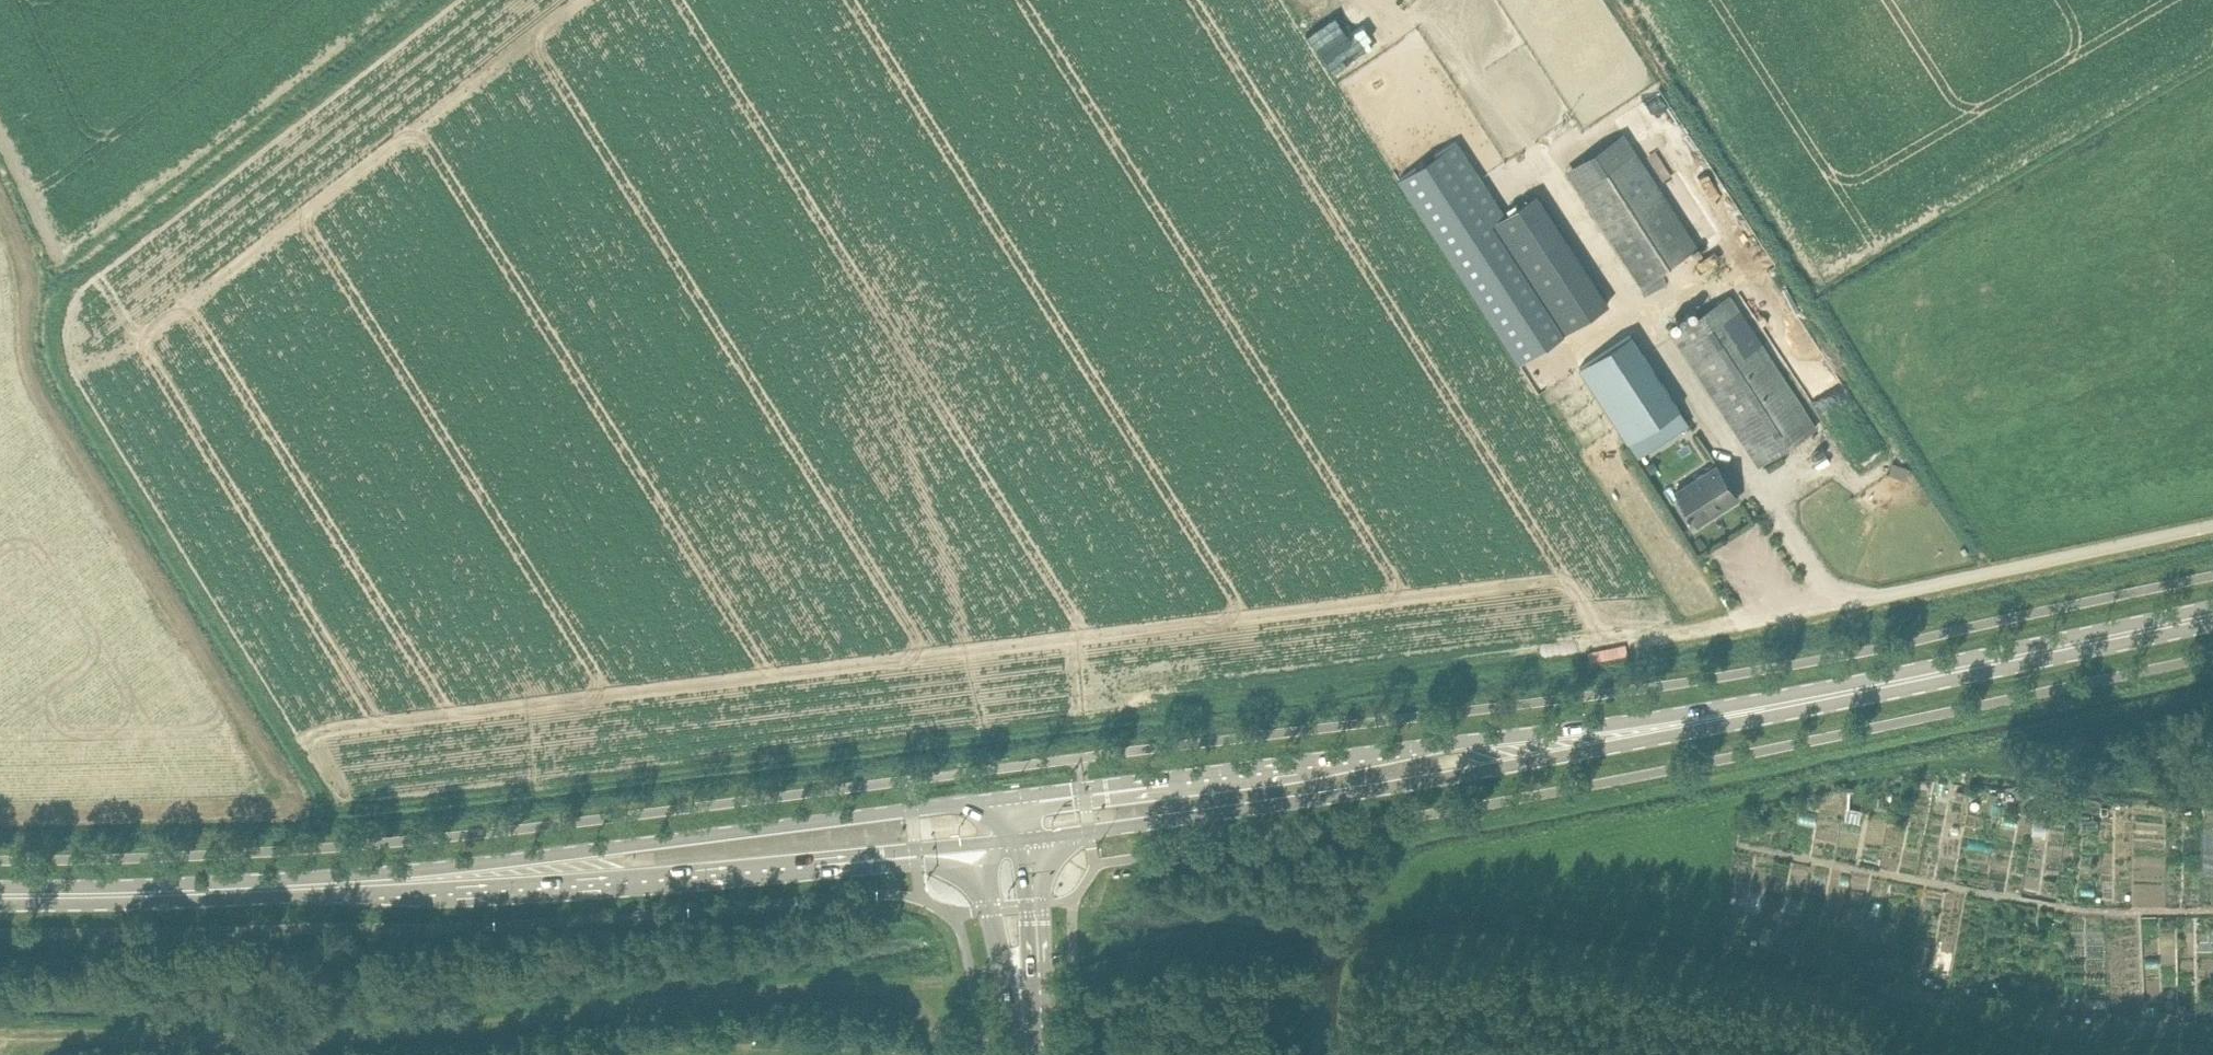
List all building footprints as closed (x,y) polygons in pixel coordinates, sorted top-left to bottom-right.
[(1638,281),(1694,244),(1632,151),(1624,138),(1568,175),(1576,188),(1638,281)] [(1442,149),(1399,178),(1520,363),(1564,333),(1562,331),(1492,222),(1490,223),(1442,149)] [(1609,301),(1536,191),(1493,220),(1565,330),(1609,301)] [(1759,465),(1816,428),(1729,295),(1672,332),(1759,465)] [(1664,418),(1673,433),(1689,423),(1631,333),(1579,367),(1638,456),(1653,446),(1644,431),(1664,418)] [(1724,507),(1738,498),(1716,465),(1676,491),(1688,510),(1686,511),(1689,514),(1690,513),(1695,521),(1722,504),(1724,507)]
